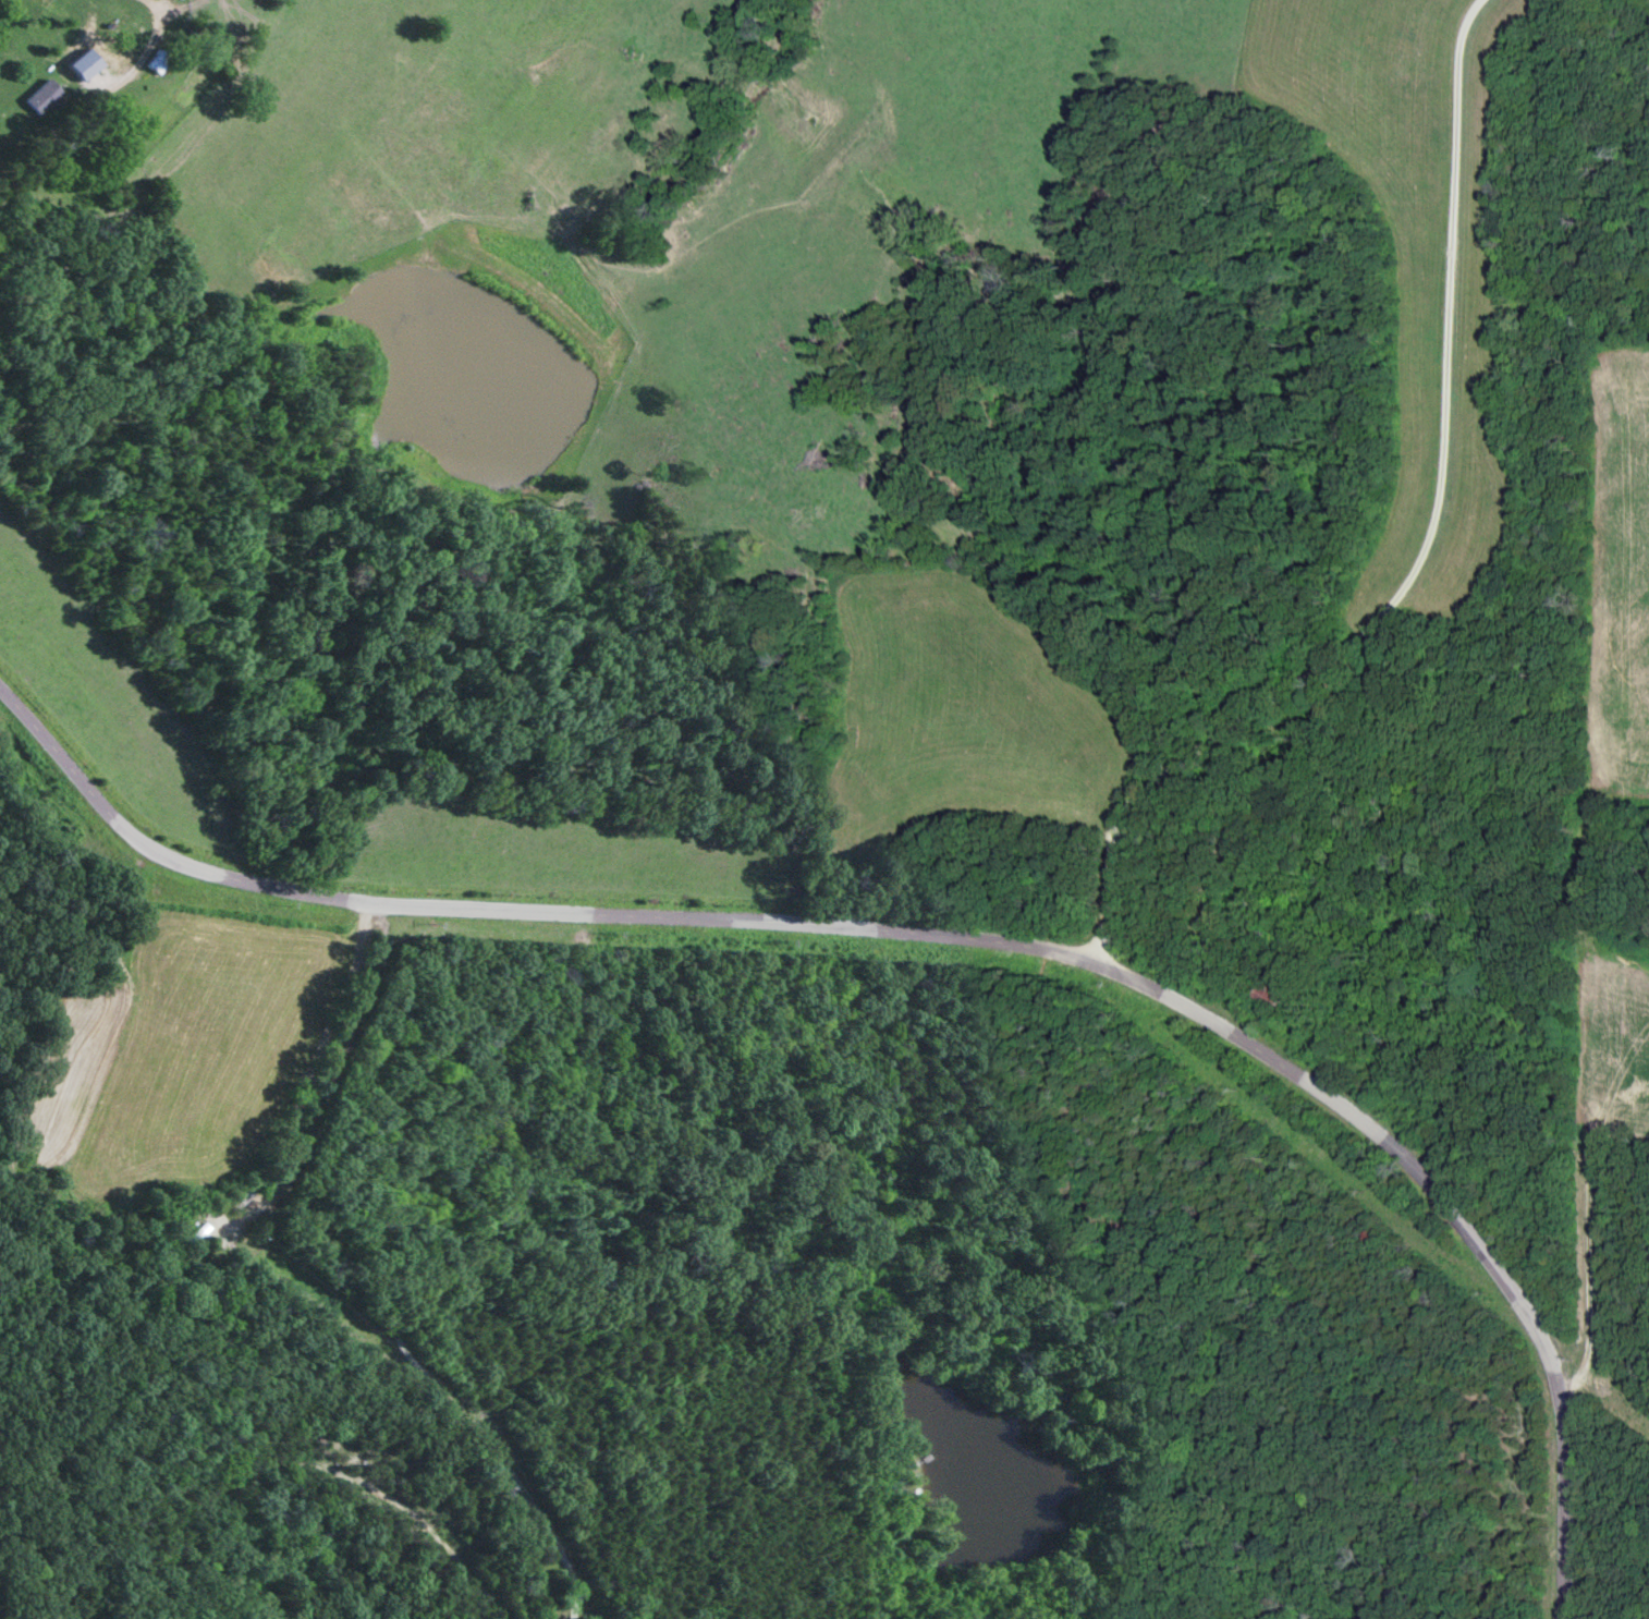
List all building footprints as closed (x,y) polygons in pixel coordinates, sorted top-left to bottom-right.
[(130,62),(101,36),(86,52),(115,78),(130,62)] [(151,76),(163,62),(153,53),(141,68),(151,76)] [(19,102),(34,118),(58,96),(44,80),(19,102)] [(1254,1000),(1278,1012),(1284,1001),(1260,988),(1254,1000)]
